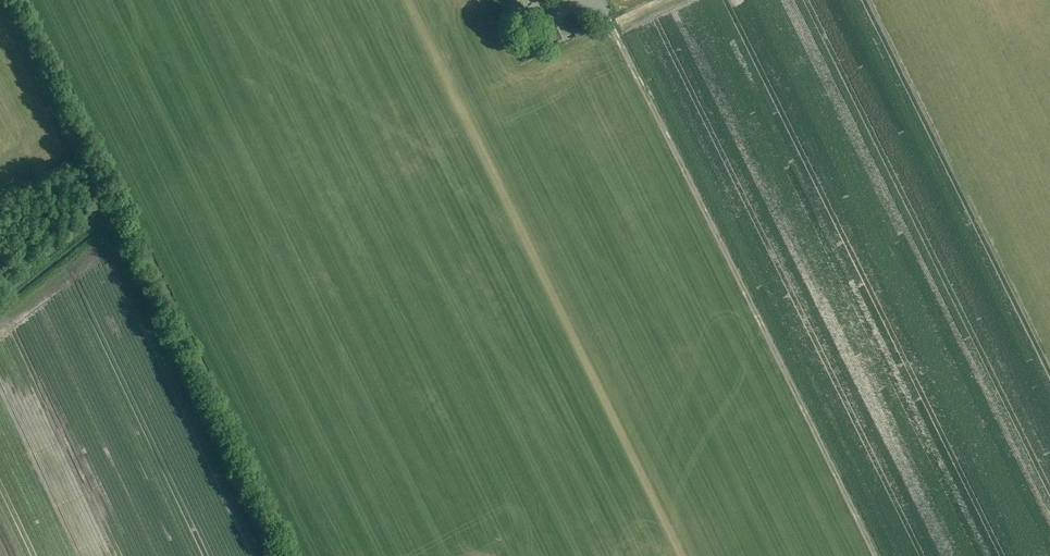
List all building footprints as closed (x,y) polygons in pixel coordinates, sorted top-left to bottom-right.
[(529,4),(527,0),(506,0),(511,9),(510,10),(511,11),(508,12),(513,22),(518,19),(522,26),(537,18),(531,8),(532,7),(530,3),(529,4)] [(587,28),(580,17),(571,22),(577,34),(587,28)]
